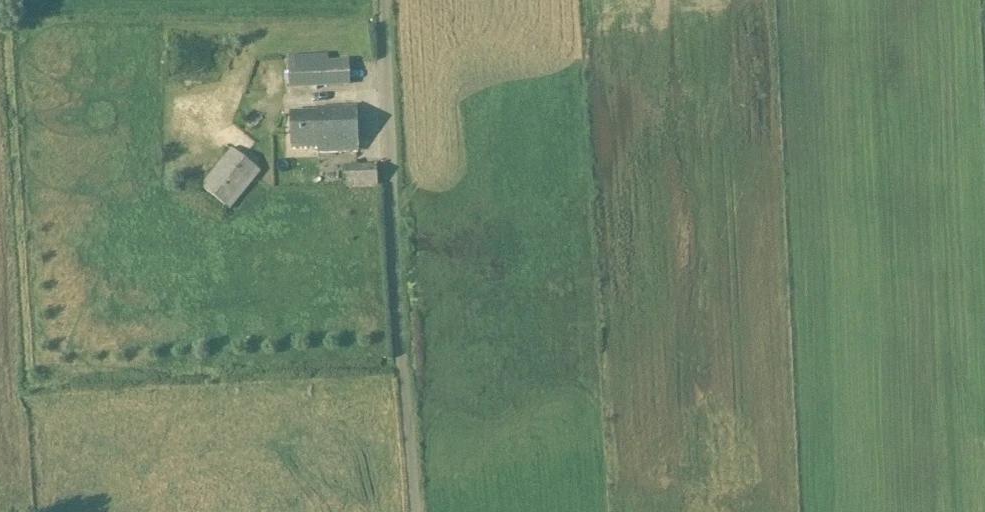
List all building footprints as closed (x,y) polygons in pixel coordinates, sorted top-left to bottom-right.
[(291,91),(352,88),(351,62),(330,63),(329,56),(290,58),(291,91)] [(291,115),(293,150),(319,149),(319,154),(359,153),(357,109),(317,111),(317,114),(291,115)] [(257,180),(262,173),(258,170),(243,158),(233,150),(202,188),(231,212),(257,180)] [(346,167),(346,189),(378,188),(378,167),(346,167)]
